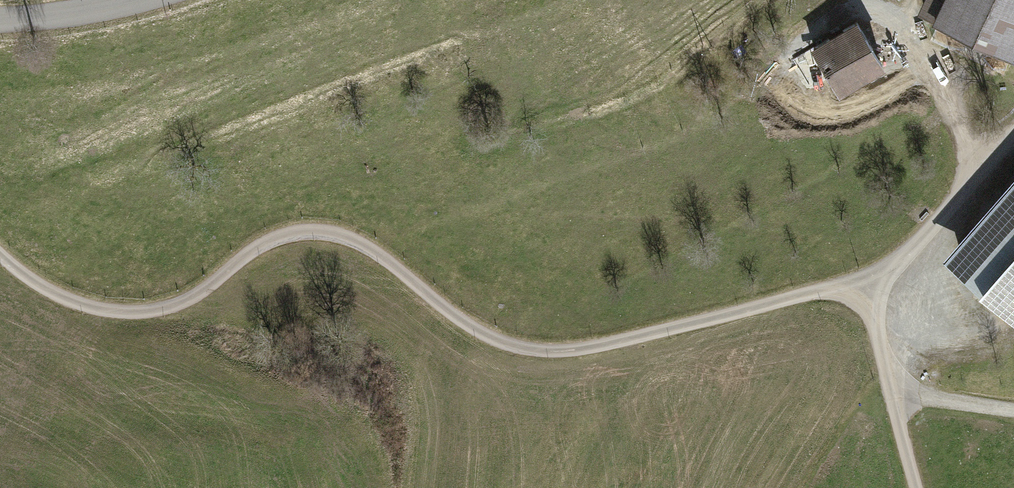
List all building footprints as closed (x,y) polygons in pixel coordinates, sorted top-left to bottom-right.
[(1013,61),(1013,0),(918,0),(912,13),(1013,61)] [(821,73),(831,92),(876,66),(849,18),(804,44),(806,48),(786,59),(801,85),(821,73)] [(938,256),(1013,323),(1013,169),(938,256)]
